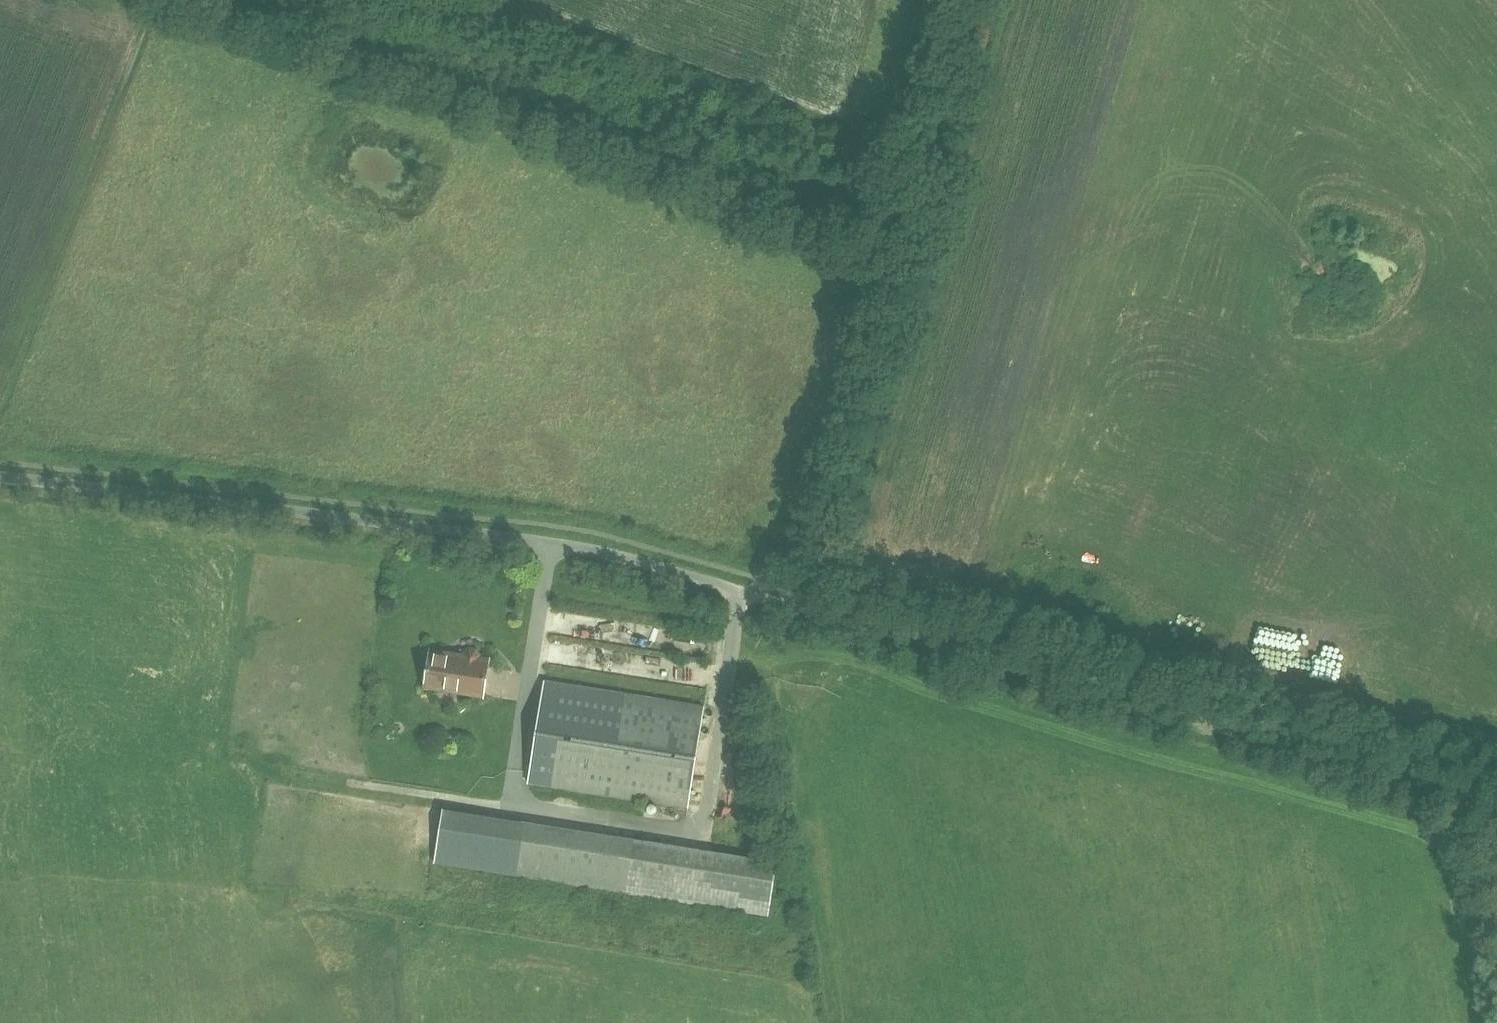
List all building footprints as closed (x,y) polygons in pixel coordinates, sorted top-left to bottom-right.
[(430,651),(425,685),(485,693),(490,659),(466,656),(467,652),(463,651),(450,649),(449,653),(430,651)] [(546,680),(530,782),(688,807),(704,706),(546,680)] [(443,809),(435,862),(770,912),(778,859),(443,809)]
